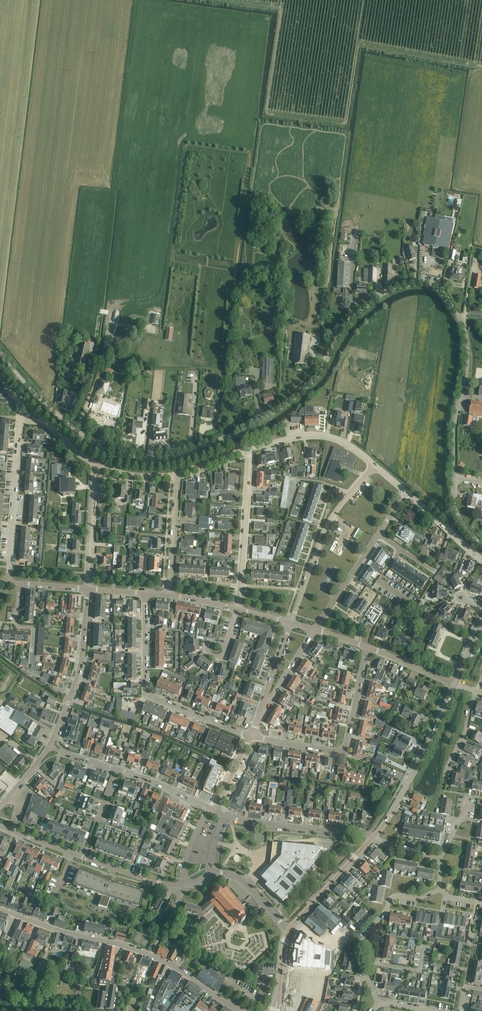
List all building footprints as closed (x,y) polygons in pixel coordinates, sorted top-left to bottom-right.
[(427,219),(424,231),(423,236),(425,236),(425,238),(424,238),(423,244),(424,245),(432,247),(433,248),(436,249),(438,248),(440,248),(441,250),(447,251),(448,250),(453,224),(452,223),(446,221),(446,219),(436,217),(435,219),(429,218),(427,219)] [(413,246),(406,248),(408,256),(410,261),(416,259),(415,254),(414,250),(413,246)] [(337,294),(337,296),(336,301),(346,302),(347,294),(345,294),(346,288),(349,288),(350,263),(338,262),(337,287),(343,288),(343,294),(337,294)] [(385,269),(384,269),(384,270),(385,270),(384,283),(391,284),(392,266),(385,265),(385,269)] [(358,285),(357,287),(357,292),(362,292),(361,293),(366,294),(366,286),(365,286),(365,283),(376,284),(376,279),(377,266),(372,266),(372,270),(365,269),(364,282),(360,282),(360,285),(358,285)] [(451,275),(450,280),(461,282),(461,279),(461,277),(464,278),(466,270),(454,267),(454,269),(453,269),(452,274),(451,274),(451,275)] [(475,283),(474,288),(479,289),(480,281),(481,281),(481,276),(476,275),(475,283)] [(160,315),(153,314),(152,324),(158,325),(159,317),(160,317),(160,315)] [(296,354),(295,365),(306,366),(307,355),(307,354),(308,346),(309,346),(310,336),(296,335),(294,354),(296,354)] [(77,344),(76,352),(74,357),(77,358),(75,364),(84,367),(85,362),(89,347),(77,344)] [(272,384),(274,359),(267,359),(267,358),(263,357),(263,359),(262,384),(272,384)] [(235,387),(236,386),(236,387),(239,386),(241,398),(246,397),(246,396),(252,395),(251,390),(251,386),(246,386),(244,377),(235,378),(236,384),(235,384),(235,387)] [(109,383),(102,380),(101,380),(96,392),(105,395),(109,383)] [(206,390),(205,392),(206,398),(208,399),(211,399),(213,393),(213,391),(212,389),(209,389),(207,389),(206,390)] [(66,405),(68,392),(60,391),(57,403),(66,405)] [(190,416),(191,411),(192,396),(189,395),(184,395),(179,394),(177,414),(190,416)] [(331,400),(341,402),(342,396),(333,394),(331,400)] [(103,401),(100,410),(118,417),(122,405),(116,403),(115,405),(103,401)] [(463,426),(471,427),(476,428),(477,422),(472,422),(473,418),(473,415),(478,416),(481,416),(481,403),(471,401),(469,414),(469,417),(466,416),(465,422),(464,422),(463,426)] [(315,427),(315,426),(315,423),(313,423),(313,414),(314,414),(314,407),(306,407),(306,409),(303,409),(301,410),(301,416),(291,416),(291,422),(302,422),(302,417),(305,417),(306,426),(309,426),(309,427),(315,427)] [(204,408),(202,417),(202,418),(209,419),(215,419),(215,410),(215,409),(204,408)] [(355,414),(353,425),(356,425),(355,428),(354,433),(362,434),(363,429),(364,422),(365,416),(355,414)] [(152,415),(151,425),(159,426),(160,415),(152,415)] [(345,416),(338,415),(337,427),(341,427),(341,428),(343,428),(347,428),(348,421),(344,420),(345,416)] [(1,426),(9,426),(9,421),(8,421),(9,419),(1,418),(1,420),(0,420),(0,426),(1,426)] [(129,421),(128,429),(128,434),(135,435),(136,428),(142,428),(143,423),(142,423),(143,418),(139,418),(138,422),(137,422),(129,421)] [(35,443),(46,444),(47,441),(44,440),(44,432),(33,431),(33,440),(35,440),(35,443)] [(160,433),(153,434),(154,441),(167,440),(166,432),(160,433)] [(27,454),(32,454),(38,455),(39,452),(41,452),(42,451),(42,450),(42,448),(42,446),(43,443),(46,444),(35,443),(35,446),(28,445),(27,454)] [(339,463),(353,468),(357,459),(347,456),(348,452),(334,447),(324,477),(343,484),(339,463)] [(289,460),(290,463),(289,463),(289,466),(293,465),(292,458),(292,455),(290,450),(284,451),(284,453),(280,454),(283,463),(287,462),(286,460),(289,460)] [(258,462),(258,464),(259,464),(259,467),(265,468),(265,466),(268,466),(268,465),(270,465),(274,464),(279,462),(279,463),(281,463),(280,456),(277,456),(277,455),(266,458),(259,457),(259,462),(258,462)] [(60,481),(60,490),(59,492),(60,494),(60,495),(62,495),(63,497),(65,494),(75,494),(74,480),(69,480),(68,480),(68,478),(66,478),(66,469),(62,469),(62,465),(52,465),(52,481),(60,481)] [(258,473),(257,480),(267,481),(271,481),(271,473),(276,473),(276,471),(269,470),(264,470),(264,473),(258,473)] [(225,490),(225,487),(225,481),(222,481),(223,474),(216,473),(215,485),(218,485),(218,490),(222,491),(222,490),(224,491),(225,490)] [(225,481),(225,487),(225,490),(228,490),(228,486),(232,486),(232,485),(236,485),(237,473),(233,473),(233,474),(229,474),(228,481),(225,481)] [(269,492),(282,493),(283,493),(283,492),(283,491),(281,491),(281,489),(277,489),(278,488),(273,488),(273,485),(267,484),(267,481),(257,480),(257,487),(263,488),(263,489),(268,489),(269,489),(269,492)] [(187,483),(186,494),(190,494),(190,496),(189,500),(194,500),(196,500),(197,491),(194,491),(194,484),(187,483)] [(199,491),(197,491),(196,500),(200,500),(201,496),(203,496),(203,495),(206,495),(207,485),(200,484),(199,491)] [(323,488),(318,486),(315,485),(313,491),(321,494),(323,488)] [(125,494),(126,486),(117,486),(116,498),(125,499),(124,503),(129,503),(129,496),(125,496),(125,494)] [(133,496),(133,501),(133,504),(137,504),(138,506),(140,505),(143,505),(143,502),(143,501),(143,492),(141,492),(140,490),(138,492),(136,492),(136,496),(133,496)] [(319,499),(321,494),(313,491),(311,497),(319,499)] [(282,493),(269,492),(265,492),(264,495),(256,495),(256,502),(261,503),(269,503),(269,497),(271,497),(271,496),(277,497),(277,496),(282,497),(282,493)] [(219,501),(230,502),(235,502),(235,495),(222,494),(222,497),(220,497),(219,501)] [(480,495),(475,494),(475,495),(469,494),(468,498),(469,499),(468,507),(475,508),(476,505),(477,505),(478,500),(481,501),(481,496),(480,495)] [(153,499),(153,500),(152,508),(149,507),(149,513),(154,513),(155,513),(156,508),(158,508),(163,508),(163,504),(161,504),(161,503),(159,503),(159,495),(148,495),(148,498),(153,499)] [(317,505),(319,499),(311,497),(309,503),(317,505)] [(192,502),(192,504),(186,503),(185,510),(186,510),(186,517),(192,517),(193,513),(196,514),(197,502),(192,502)] [(309,503),(307,509),(315,511),(317,505),(309,503)] [(79,504),(74,504),(73,504),(72,517),(75,517),(75,524),(80,525),(81,512),(79,512),(79,504)] [(257,516),(262,516),(269,517),(270,513),(269,513),(269,510),(272,510),(273,506),(266,506),(266,509),(258,508),(257,516)] [(221,515),(229,516),(234,516),(234,509),(223,508),(223,511),(221,510),(221,515)] [(313,517),(315,511),(307,509),(305,514),(313,517)] [(416,515),(409,511),(403,519),(410,524),(416,515)] [(311,523),(313,517),(305,514),(303,520),(311,523)] [(110,516),(105,516),(104,525),(105,525),(105,529),(101,529),(101,535),(109,535),(109,530),(111,530),(111,525),(110,525),(110,516)] [(127,517),(127,526),(126,526),(125,534),(129,535),(130,526),(141,527),(141,518),(127,517)] [(218,529),(219,530),(224,530),(233,530),(233,523),(222,522),(222,525),(218,524),(218,529)] [(262,532),(267,532),(268,525),(266,525),(266,523),(260,523),(255,522),(254,530),(262,530),(262,532)] [(206,523),(199,523),(199,526),(190,525),(185,525),(185,532),(190,533),(199,533),(199,529),(208,529),(209,524),(206,523)] [(300,530),(307,533),(309,527),(302,524),(300,530)] [(415,536),(424,542),(425,539),(426,538),(413,530),(411,532),(402,526),(396,536),(396,537),(396,536),(397,535),(400,537),(399,538),(407,544),(408,544),(411,540),(411,541),(415,536)] [(298,536),(305,539),(307,533),(300,530),(298,536)] [(258,544),(258,546),(263,547),(266,547),(267,537),(273,538),(273,539),(280,539),(281,535),(276,535),(272,535),(267,535),(267,537),(256,537),(255,544),(258,544)] [(433,535),(431,539),(431,541),(430,545),(438,548),(439,544),(442,538),(433,535)] [(296,542),(303,545),(305,539),(298,536),(296,542)] [(182,546),(181,552),(187,552),(187,555),(201,556),(201,549),(197,548),(197,550),(193,550),(193,548),(191,548),(191,546),(193,546),(194,541),(197,541),(197,537),(190,537),(189,541),(187,540),(185,540),(182,540),(182,546)] [(76,540),(71,540),(70,543),(73,543),(72,551),(79,551),(79,542),(76,542),(76,540)] [(161,540),(156,540),(151,540),(151,545),(154,545),(154,549),(155,549),(160,550),(161,540)] [(294,548),(301,550),(303,545),(296,542),(294,548)] [(253,546),(253,554),(259,554),(259,559),(273,560),(274,555),(266,555),(267,547),(253,546)] [(292,554),(299,556),(301,550),(294,548),(292,554)] [(378,548),(374,554),(383,560),(386,555),(388,556),(390,552),(383,548),(381,550),(378,548)] [(440,558),(439,559),(446,561),(447,558),(455,562),(458,553),(451,550),(450,551),(447,550),(445,554),(442,553),(440,558)] [(106,558),(101,558),(101,565),(106,565),(110,565),(111,559),(112,559),(112,554),(106,554),(106,558)] [(290,560),(292,561),(297,562),(299,556),(292,554),(290,560)] [(374,554),(370,560),(373,562),(372,565),(379,569),(381,566),(379,565),(383,560),(374,554)] [(72,558),(72,566),(78,566),(78,557),(75,557),(75,555),(70,555),(69,558),(72,558)] [(134,570),(142,571),(143,571),(144,560),(144,555),(139,555),(139,559),(135,558),(135,556),(130,556),(129,566),(133,566),(133,565),(134,565),(134,570)] [(150,558),(149,566),(149,571),(159,572),(159,559),(158,559),(159,555),(154,555),(147,555),(147,558),(150,558)] [(113,560),(113,565),(118,565),(117,569),(125,570),(125,565),(126,558),(118,557),(114,557),(113,560)] [(397,561),(392,568),(397,571),(402,564),(397,561)] [(460,565),(458,569),(458,571),(461,573),(462,569),(464,570),(463,570),(471,574),(472,571),(473,571),(474,569),(474,568),(473,568),(475,564),(467,561),(465,567),(464,567),(464,566),(460,565)] [(332,563),(329,569),(333,571),(334,569),(338,571),(341,568),(332,563)] [(402,564),(397,571),(401,574),(406,567),(402,564)] [(366,565),(362,571),(371,577),(375,572),(376,573),(377,571),(380,573),(381,571),(378,569),(379,569),(372,565),(370,567),(366,565)] [(406,567),(401,574),(405,577),(410,569),(406,567)] [(410,569),(405,577),(410,580),(415,572),(410,569)] [(362,571),(359,576),(362,579),(360,581),(371,589),(373,587),(369,584),(370,583),(368,582),(371,577),(362,571)] [(415,572),(410,580),(414,583),(419,575),(415,572)] [(454,578),(451,580),(455,589),(461,586),(458,580),(463,577),(458,573),(453,576),(454,578)] [(419,575),(414,583),(418,586),(423,578),(419,575)] [(423,578),(418,586),(423,589),(428,581),(423,578)] [(472,578),(470,584),(473,585),(470,591),(474,592),(481,594),(481,591),(481,587),(477,585),(479,581),(472,578)] [(432,599),(436,599),(441,600),(441,597),(446,598),(447,591),(442,591),(442,588),(434,587),(432,599)] [(349,593),(342,603),(349,608),(354,599),(357,601),(360,597),(357,595),(355,597),(349,593)] [(66,598),(66,602),(66,604),(69,604),(69,605),(75,605),(75,599),(74,599),(74,596),(70,595),(70,598),(66,598)] [(128,605),(128,608),(136,608),(136,602),(130,602),(130,600),(123,599),(123,604),(123,605),(128,605)] [(361,599),(354,609),(361,614),(368,604),(361,599)] [(447,603),(443,607),(440,611),(442,613),(440,617),(450,621),(452,615),(448,613),(452,609),(447,603)] [(179,611),(182,612),(183,606),(177,604),(174,619),(177,619),(179,611)] [(69,605),(65,605),(64,605),(64,608),(65,608),(65,611),(65,613),(69,613),(69,614),(73,615),(73,612),(74,612),(75,605),(69,605)] [(371,607),(365,616),(368,617),(367,618),(368,619),(367,619),(368,620),(368,619),(370,620),(370,621),(371,620),(372,621),(371,622),(374,625),(383,612),(379,609),(375,607),(374,608),(371,607)] [(116,613),(116,608),(113,608),(113,616),(123,616),(123,613),(116,613)] [(201,609),(195,608),(194,614),(192,622),(195,623),(196,615),(200,615),(201,609)] [(467,622),(471,612),(464,609),(461,617),(457,615),(454,622),(458,623),(460,620),(467,622)] [(205,619),(211,621),(213,614),(211,613),(211,612),(207,611),(205,619)] [(215,614),(213,614),(211,621),(210,623),(210,624),(213,625),(214,622),(217,623),(220,614),(216,613),(215,614)] [(66,627),(73,627),(74,620),(68,620),(69,617),(65,616),(65,617),(60,616),(60,619),(65,620),(67,620),(66,627)] [(159,629),(164,629),(169,629),(170,626),(167,626),(164,626),(164,619),(156,619),(156,626),(159,626),(159,629)] [(259,652),(264,654),(267,655),(271,641),(269,640),(270,638),(272,639),(276,629),(244,620),(241,631),(261,636),(257,651),(259,652)] [(429,645),(435,648),(441,636),(438,634),(442,626),(437,624),(433,632),(434,633),(429,645)] [(378,632),(376,636),(386,640),(387,637),(390,638),(392,633),(393,629),(383,625),(382,629),(379,628),(378,632)] [(64,637),(67,637),(67,634),(73,635),(73,627),(66,627),(66,634),(60,633),(60,637),(61,637),(61,636),(64,637)] [(0,634),(0,642),(1,642),(3,641),(9,641),(10,633),(3,632),(3,633),(1,632),(0,634)] [(187,641),(188,645),(184,646),(185,649),(199,646),(198,641),(194,641),(194,639),(194,636),(195,636),(194,634),(187,633),(185,641),(187,641)] [(396,639),(394,644),(401,646),(402,645),(407,647),(408,644),(411,645),(413,641),(414,638),(408,636),(407,638),(405,637),(402,638),(397,636),(396,639)] [(67,640),(67,637),(64,637),(63,640),(65,640),(65,647),(72,648),(72,640),(67,640)] [(235,646),(243,649),(245,644),(244,644),(244,643),(245,640),(239,638),(238,642),(237,641),(235,646)] [(317,643),(313,649),(319,653),(323,648),(325,648),(325,649),(331,651),(333,645),(326,643),(326,645),(323,644),(321,646),(317,643)] [(340,647),(333,645),(331,651),(335,652),(333,657),(336,658),(340,647)] [(199,651),(199,646),(185,649),(185,651),(189,651),(189,655),(188,655),(192,661),(198,656),(196,654),(196,652),(199,651)] [(62,657),(65,657),(66,654),(71,655),(72,648),(65,647),(64,654),(62,654),(62,657)] [(309,655),(313,657),(315,659),(319,653),(313,649),(309,655)] [(344,656),(350,659),(349,660),(349,661),(350,662),(351,662),(352,662),(353,661),(356,653),(346,649),(344,656)] [(263,657),(264,654),(259,652),(256,660),(264,663),(266,657),(263,657)] [(115,664),(121,664),(121,660),(120,660),(120,657),(127,657),(127,654),(115,654),(115,662),(115,664)] [(230,668),(235,669),(236,664),(237,665),(239,659),(231,656),(229,662),(231,662),(230,665),(231,665),(230,668)] [(61,667),(68,668),(70,661),(65,660),(65,657),(62,657),(61,659),(63,660),(61,667)] [(197,664),(202,668),(207,660),(202,657),(197,664)] [(377,659),(373,668),(378,670),(381,671),(379,677),(377,680),(382,681),(383,679),(383,678),(384,675),(386,671),(382,669),(384,662),(377,659)] [(213,664),(207,660),(202,668),(208,671),(213,664)] [(301,666),(308,671),(312,665),(305,660),(301,666)] [(188,669),(195,664),(192,661),(186,666),(188,669)] [(339,661),(338,668),(347,670),(348,665),(343,663),(343,662),(339,661)] [(96,673),(99,674),(101,669),(97,668),(97,665),(92,664),(90,672),(96,673)] [(387,682),(387,683),(390,684),(393,685),(393,684),(397,686),(398,683),(400,678),(397,677),(397,675),(395,674),(397,668),(391,665),(388,674),(390,675),(389,677),(395,680),(393,682),(388,681),(387,682)] [(215,673),(214,678),(213,682),(218,683),(219,677),(226,678),(226,674),(225,674),(226,667),(219,666),(218,674),(215,673)] [(297,672),(301,675),(304,677),(308,671),(301,666),(297,672)] [(57,676),(60,677),(61,674),(66,675),(68,668),(61,667),(60,673),(58,673),(52,671),(51,674),(57,676)] [(258,678),(260,673),(252,670),(249,678),(255,680),(256,677),(258,678)] [(301,681),(297,678),(294,676),(291,682),(297,687),(301,681)] [(344,679),(340,678),(337,678),(336,681),(339,682),(343,683),(342,686),(348,687),(350,680),(344,679)] [(409,678),(407,682),(406,684),(414,687),(417,682),(409,678)] [(162,689),(166,681),(160,679),(157,687),(162,689)] [(171,684),(166,681),(162,689),(168,691),(171,684)] [(173,684),(171,684),(168,691),(174,693),(177,686),(177,684),(174,682),(173,684)] [(297,687),(291,682),(287,689),(294,693),(297,687)] [(122,688),(123,688),(123,691),(127,691),(127,694),(136,694),(136,686),(134,686),(134,684),(134,683),(123,683),(114,683),(113,688),(122,688)] [(245,689),(254,692),(256,685),(248,683),(245,689)] [(382,685),(375,684),(371,683),(369,690),(375,691),(376,688),(381,689),(382,685)] [(185,690),(188,691),(187,693),(185,698),(191,700),(193,696),(194,693),(191,692),(192,688),(189,687),(190,686),(187,685),(185,690)] [(414,695),(424,700),(427,693),(425,692),(426,688),(422,685),(422,686),(420,685),(418,688),(414,695)] [(182,688),(177,686),(174,693),(179,696),(182,688)] [(197,700),(196,702),(202,705),(205,698),(201,697),(203,693),(204,691),(200,689),(199,689),(198,690),(198,691),(196,695),(198,696),(197,700)] [(254,692),(245,689),(243,696),(251,699),(254,692)] [(375,691),(369,690),(367,697),(379,700),(379,697),(374,696),(375,691)] [(84,692),(81,700),(86,702),(87,699),(88,700),(89,694),(84,692)] [(284,692),(281,698),(287,701),(290,703),(293,705),(294,705),(296,706),(300,708),(300,706),(295,702),(295,703),(291,701),(289,699),(291,696),(287,694),(284,692)] [(17,697),(11,694),(8,699),(14,702),(17,697)] [(308,699),(306,703),(312,707),(316,701),(315,701),(316,698),(313,697),(311,695),(309,700),(308,699)] [(42,700),(30,696),(27,702),(40,707),(42,700)] [(47,703),(50,704),(55,706),(57,700),(52,698),(46,696),(45,699),(48,700),(47,703)] [(205,698),(202,705),(208,707),(212,697),(209,696),(208,700),(205,698)] [(281,705),(284,707),(287,701),(281,698),(278,703),(280,705),(281,705)] [(220,700),(218,706),(216,710),(222,713),(225,707),(222,705),(223,702),(220,700)] [(364,709),(371,711),(372,706),(377,707),(378,705),(371,703),(366,702),(364,709)] [(0,709),(0,729),(11,736),(18,724),(28,731),(28,732),(29,732),(25,738),(28,739),(26,743),(30,745),(34,747),(38,741),(39,741),(46,730),(42,727),(38,725),(33,722),(34,722),(23,716),(20,714),(22,711),(8,703),(5,708),(2,706),(0,709)] [(145,703),(142,711),(147,713),(150,705),(145,703)] [(241,706),(236,704),(235,707),(247,711),(249,706),(242,703),(241,706)] [(379,706),(389,708),(388,711),(390,711),(391,706),(380,703),(379,706)] [(225,707),(222,713),(228,715),(230,711),(232,705),(230,704),(228,708),(225,707)] [(156,708),(150,705),(147,713),(153,715),(156,708)] [(235,707),(233,710),(236,711),(236,710),(239,711),(238,715),(245,717),(247,711),(235,707)] [(279,716),(282,717),(288,720),(290,718),(289,718),(290,716),(287,714),(287,716),(281,713),(282,710),(279,708),(276,707),(273,712),(279,716)] [(411,724),(412,725),(417,727),(421,718),(415,715),(413,714),(414,711),(410,708),(406,707),(403,713),(411,716),(410,719),(412,720),(411,724)] [(153,715),(158,717),(161,710),(156,708),(153,715)] [(45,719),(45,720),(46,719),(49,720),(52,714),(44,710),(44,711),(40,709),(37,716),(45,719)] [(363,717),(368,718),(375,719),(375,717),(370,716),(371,711),(364,709),(363,717)] [(167,712),(161,710),(158,717),(164,720),(167,712)] [(273,712),(270,718),(276,721),(279,716),(273,712)] [(334,721),(336,721),(341,722),(342,716),(336,715),(336,714),(332,714),(326,712),(325,712),(324,715),(328,716),(328,717),(331,717),(335,718),(334,721)] [(169,721),(168,724),(174,726),(175,725),(175,724),(178,717),(172,714),(170,719),(169,721)] [(74,742),(78,732),(76,731),(75,731),(75,729),(78,722),(79,719),(75,717),(73,721),(69,719),(67,723),(69,724),(64,738),(74,742)] [(178,717),(175,724),(181,726),(184,719),(178,717)] [(273,726),(274,726),(275,727),(277,725),(279,722),(276,721),(270,718),(267,723),(273,726)] [(187,728),(188,726),(190,721),(184,719),(181,726),(187,728)] [(113,723),(101,720),(99,726),(111,729),(113,723)] [(360,729),(366,730),(367,726),(373,727),(373,724),(366,723),(362,722),(360,729)] [(194,731),(194,730),(198,732),(200,726),(195,723),(192,730),(194,731)] [(206,728),(200,726),(198,732),(201,733),(198,739),(201,740),(200,742),(203,743),(205,738),(202,737),(206,728)] [(392,728),(387,726),(383,735),(388,738),(392,728)] [(87,740),(89,733),(91,734),(92,729),(88,727),(84,739),(87,740)] [(358,736),(363,737),(370,739),(371,736),(365,735),(366,730),(360,729),(358,736)] [(210,730),(205,744),(208,745),(208,746),(214,748),(230,756),(230,755),(232,751),(235,744),(236,742),(237,741),(221,734),(214,731),(210,730)] [(475,741),(480,744),(481,740),(481,731),(479,733),(475,731),(471,739),(475,741)] [(371,742),(378,743),(380,744),(382,737),(378,736),(377,740),(371,739),(371,742)] [(389,753),(397,757),(398,758),(399,756),(401,757),(404,751),(405,752),(411,739),(407,737),(405,737),(401,746),(400,745),(399,748),(396,747),(395,750),(391,749),(389,753)] [(94,740),(90,739),(89,742),(86,741),(84,748),(90,750),(92,743),(93,744),(94,740)] [(102,739),(100,744),(96,742),(95,746),(96,746),(94,751),(101,754),(103,749),(106,740),(102,739)] [(355,749),(362,750),(363,745),(368,747),(369,744),(363,743),(357,741),(355,749)] [(0,750),(0,759),(8,766),(13,760),(16,762),(16,763),(13,767),(18,770),(21,767),(27,760),(25,758),(24,757),(22,755),(19,759),(16,757),(17,756),(5,745),(3,746),(0,750)] [(464,751),(469,753),(473,755),(474,752),(478,754),(481,749),(479,747),(475,745),(473,748),(467,745),(464,751)] [(267,756),(267,754),(268,749),(260,747),(259,753),(259,757),(260,757),(261,755),(267,756)] [(113,757),(116,750),(110,748),(108,756),(113,757)] [(354,756),(359,757),(360,757),(366,758),(366,756),(361,755),(362,750),(355,749),(354,756)] [(116,750),(113,757),(119,759),(122,752),(116,750)] [(139,765),(141,758),(141,756),(145,757),(147,751),(143,750),(142,755),(139,754),(138,757),(135,756),(133,763),(139,765)] [(275,750),(274,755),(274,758),(278,758),(276,767),(283,768),(283,767),(284,762),(281,762),(283,751),(275,750)] [(255,753),(249,767),(254,769),(253,772),(258,774),(262,776),(264,772),(265,765),(262,764),(264,760),(263,759),(260,757),(259,757),(259,753),(255,753)] [(295,753),(293,767),(292,769),(294,770),(295,768),(297,759),(301,760),(302,755),(295,753)] [(129,754),(128,757),(127,761),(133,763),(135,756),(129,754)] [(307,755),(306,760),(306,762),(305,767),(308,768),(309,762),(312,763),(313,757),(307,755)] [(458,762),(462,765),(467,767),(470,762),(472,763),(474,759),(468,756),(466,758),(462,756),(461,758),(460,758),(458,762)] [(331,767),(332,765),(333,760),(326,759),(325,763),(322,763),(321,765),(325,766),(331,767)] [(384,763),(376,759),(372,765),(380,769),(384,763)] [(146,767),(151,770),(154,762),(148,760),(146,767)] [(216,764),(212,762),(211,761),(209,766),(214,768),(203,791),(212,796),(214,791),(215,791),(217,787),(216,787),(218,782),(219,782),(221,778),(220,778),(222,773),(223,773),(225,770),(215,765),(216,764)] [(160,765),(154,762),(151,770),(157,772),(160,765)] [(63,773),(64,772),(65,767),(54,764),(52,770),(50,772),(49,771),(47,774),(51,777),(54,780),(58,776),(59,772),(63,773)] [(77,778),(81,769),(75,766),(73,772),(70,770),(68,777),(71,778),(72,776),(77,778)] [(364,786),(365,776),(366,773),(360,772),(359,775),(345,772),(346,768),(339,767),(338,773),(344,774),(343,782),(364,786)] [(167,768),(166,770),(164,775),(170,778),(173,771),(167,768)] [(77,778),(83,780),(82,782),(85,783),(88,777),(85,776),(87,771),(81,769),(77,778)] [(378,769),(376,774),(381,777),(380,780),(379,783),(384,786),(385,783),(390,785),(391,783),(392,783),(393,781),(393,780),(395,777),(390,774),(390,773),(386,771),(385,773),(378,769)] [(472,773),(470,772),(466,770),(465,770),(465,771),(457,770),(459,770),(458,775),(453,774),(451,786),(460,787),(462,779),(465,780),(464,781),(471,782),(471,778),(472,773)] [(63,774),(62,777),(60,776),(60,777),(58,781),(60,782),(57,789),(58,790),(62,793),(64,787),(64,786),(65,783),(64,783),(67,775),(68,772),(65,771),(64,774),(63,774)] [(97,785),(99,778),(101,774),(95,771),(93,777),(90,776),(88,782),(97,785)] [(170,778),(175,780),(179,773),(173,771),(170,778)] [(97,785),(102,787),(106,788),(108,782),(105,781),(107,776),(101,774),(99,778),(97,785)] [(245,774),(244,777),(234,797),(233,797),(228,807),(228,808),(235,811),(237,812),(237,811),(238,809),(243,812),(247,804),(245,803),(255,782),(256,779),(245,774)] [(186,777),(182,783),(188,786),(191,779),(186,777)] [(46,783),(45,782),(41,778),(37,783),(49,793),(50,793),(52,790),(49,787),(48,788),(44,785),(46,783)] [(471,778),(471,782),(470,786),(473,787),(472,790),(478,791),(479,783),(476,782),(476,779),(471,778)] [(191,779),(188,786),(194,789),(197,782),(191,779)] [(122,792),(127,794),(131,784),(125,782),(123,787),(120,786),(118,792),(121,794),(122,792)] [(41,789),(44,792),(44,793),(47,796),(49,793),(37,783),(34,787),(39,791),(41,789)] [(137,786),(131,784),(127,794),(133,796),(132,797),(135,799),(138,792),(135,791),(137,786)] [(143,789),(141,794),(141,796),(140,796),(138,799),(144,802),(148,791),(143,789)] [(62,793),(58,790),(53,795),(57,798),(62,793)] [(150,793),(148,797),(147,798),(151,800),(151,799),(156,801),(155,804),(154,804),(152,809),(154,810),(153,812),(155,813),(156,811),(160,802),(158,802),(161,796),(153,793),(153,794),(150,793)] [(84,794),(81,803),(82,804),(92,807),(95,801),(92,800),(90,800),(91,797),(89,796),(85,795),(84,794)] [(424,799),(415,794),(413,799),(422,804),(424,799)] [(37,816),(43,818),(47,809),(48,809),(49,804),(46,801),(41,799),(41,798),(37,796),(33,795),(26,812),(27,812),(25,817),(23,822),(31,825),(32,822),(35,823),(37,816)] [(156,811),(163,814),(160,821),(157,820),(155,825),(157,826),(157,827),(164,830),(170,818),(173,812),(176,814),(175,816),(178,818),(178,819),(183,821),(188,809),(185,808),(181,807),(181,806),(171,801),(171,802),(163,798),(160,803),(160,802),(156,811)] [(443,799),(442,806),(451,808),(452,800),(443,799)] [(410,806),(415,808),(417,809),(418,808),(419,809),(421,805),(413,801),(410,806)] [(287,802),(286,809),(290,809),(290,811),(289,813),(289,816),(295,817),(296,809),(296,805),(291,804),(289,804),(289,802),(287,802)] [(81,803),(78,812),(84,814),(85,811),(90,813),(92,807),(82,804),(81,803)] [(451,808),(442,806),(441,814),(449,815),(451,808)] [(110,814),(121,818),(125,809),(119,807),(117,810),(112,808),(110,814)] [(339,811),(339,814),(336,813),(335,821),(341,822),(342,814),(346,815),(346,810),(344,809),(343,812),(339,811)] [(352,814),(352,815),(351,820),(355,821),(355,820),(359,820),(359,821),(365,821),(366,813),(361,813),(360,812),(360,810),(356,809),(355,814),(352,814)] [(136,821),(139,811),(135,810),(131,819),(136,821)] [(121,818),(110,814),(108,819),(113,821),(112,824),(118,826),(121,818)] [(56,821),(48,818),(45,825),(48,826),(47,830),(52,832),(55,823),(56,821)] [(164,830),(157,827),(155,831),(156,832),(156,831),(161,834),(168,837),(169,835),(177,839),(180,832),(181,829),(182,829),(184,824),(179,822),(170,818),(164,830)] [(60,825),(55,823),(52,832),(57,834),(60,825)] [(60,825),(57,834),(62,836),(65,827),(66,825),(61,823),(60,825)] [(405,823),(402,835),(409,837),(411,824),(405,823)] [(411,824),(409,837),(415,838),(417,825),(411,824)] [(417,825),(415,838),(421,839),(423,827),(417,825)] [(65,827),(62,836),(67,838),(70,829),(65,827)] [(70,829),(67,838),(72,839),(75,830),(76,829),(71,827),(70,829)] [(423,827),(421,839),(427,840),(429,828),(423,827)] [(427,840),(433,841),(435,829),(429,828),(427,840)] [(435,829),(433,841),(439,842),(441,830),(435,829)] [(80,832),(75,830),(72,839),(77,841),(80,832)] [(77,841),(81,843),(81,842),(83,843),(84,838),(87,839),(89,833),(81,830),(80,832),(77,841)] [(163,843),(162,846),(164,848),(171,852),(175,843),(170,841),(171,839),(168,837),(161,834),(158,840),(163,843)] [(8,848),(9,846),(6,844),(8,840),(0,837),(0,849),(6,852),(8,848)] [(100,849),(103,840),(98,838),(95,847),(97,848),(97,849),(100,850),(100,849)] [(100,849),(105,851),(109,842),(103,840),(100,849)] [(144,843),(143,846),(148,849),(151,843),(145,840),(144,843)] [(109,842),(105,851),(110,853),(114,844),(109,842)] [(15,849),(13,853),(16,855),(15,857),(18,858),(19,856),(19,854),(21,851),(23,846),(17,843),(15,849)] [(264,868),(258,872),(262,878),(268,884),(265,886),(283,902),(290,894),(308,875),(307,875),(306,873),(305,873),(310,868),(314,863),(322,855),(325,852),(327,849),(324,849),(316,848),(316,847),(299,845),(294,845),(293,845),(273,843),(273,845),(271,857),(271,862),(271,863),(270,864),(269,865),(264,868)] [(114,844),(110,853),(115,855),(119,846),(114,844)] [(169,855),(171,852),(164,848),(162,846),(156,844),(154,848),(169,855)] [(19,856),(18,858),(20,859),(23,852),(26,853),(28,848),(23,846),(21,851),(19,856)] [(120,857),(124,848),(119,846),(115,855),(120,857)] [(147,852),(150,854),(148,858),(158,863),(155,869),(162,872),(167,862),(160,859),(160,858),(152,855),(154,851),(148,849),(143,846),(141,850),(140,852),(144,853),(145,852),(146,853),(147,852)] [(124,848),(120,857),(126,858),(129,849),(124,848)] [(378,856),(384,861),(388,857),(378,848),(377,848),(378,848),(376,850),(374,849),(368,855),(374,861),(378,856)] [(129,849),(126,858),(131,860),(134,851),(129,849)] [(34,850),(31,856),(29,860),(28,863),(31,864),(34,857),(37,858),(39,853),(34,850)] [(46,865),(49,858),(43,856),(40,863),(43,864),(46,865)] [(54,860),(49,858),(46,865),(44,869),(50,871),(51,868),(54,860)] [(8,867),(11,860),(6,859),(2,868),(7,870),(8,867)] [(57,868),(58,867),(60,862),(54,860),(51,868),(53,869),(54,866),(57,868)] [(403,862),(396,860),(395,869),(402,870),(403,862)] [(358,868),(362,871),(364,872),(367,874),(370,870),(368,868),(369,866),(364,861),(358,868)] [(411,863),(403,862),(402,870),(409,872),(411,863)] [(411,863),(409,872),(416,873),(418,864),(411,863)] [(29,865),(26,872),(32,874),(35,867),(29,865)] [(418,877),(425,879),(426,870),(419,868),(418,877)] [(354,869),(351,873),(355,876),(358,879),(361,875),(358,872),(354,869)] [(118,885),(114,883),(113,884),(107,883),(107,881),(103,880),(100,879),(96,877),(93,876),(89,874),(89,875),(86,874),(86,873),(79,870),(73,885),(85,889),(85,888),(88,889),(87,890),(92,892),(92,891),(95,892),(94,893),(99,895),(99,893),(103,895),(102,896),(98,906),(107,909),(110,898),(114,900),(114,899),(117,900),(116,901),(121,902),(124,902),(124,903),(128,904),(131,904),(131,905),(138,907),(143,892),(138,891),(136,890),(135,890),(135,891),(132,891),(133,889),(128,888),(128,889),(125,888),(125,887),(121,886),(120,887),(118,886),(118,885)] [(426,870),(425,879),(432,880),(434,871),(426,870)] [(383,871),(382,879),(391,880),(392,873),(383,871)] [(341,883),(347,888),(355,879),(349,874),(341,883)] [(381,886),(383,886),(389,887),(391,880),(382,879),(381,886)] [(21,882),(18,889),(22,890),(23,888),(26,889),(28,884),(21,882)] [(351,892),(350,891),(347,888),(341,883),(334,891),(342,898),(343,897),(345,899),(348,895),(351,892)] [(374,887),(373,894),(382,896),(383,888),(374,887)] [(186,904),(184,911),(183,912),(188,913),(203,918),(214,907),(231,925),(235,922),(236,923),(238,921),(241,924),(245,920),(242,918),(244,916),(243,914),(247,911),(248,909),(249,910),(252,907),(251,904),(247,902),(245,904),(246,907),(244,907),(226,888),(222,891),(219,888),(216,889),(212,893),(211,896),(214,899),(210,902),(209,901),(201,909),(186,904)] [(17,911),(19,906),(14,904),(16,899),(15,898),(16,894),(12,892),(9,903),(7,907),(17,911)] [(382,896),(373,894),(372,901),(381,903),(382,896)] [(158,895),(155,899),(152,907),(156,909),(155,912),(161,915),(163,911),(168,913),(173,902),(168,900),(166,904),(161,901),(162,897),(158,895)] [(323,903),(327,906),(332,911),(337,906),(338,907),(340,905),(330,896),(323,903)] [(348,909),(351,906),(353,903),(350,901),(348,904),(342,898),(338,902),(348,909)] [(325,908),(321,905),(305,923),(305,924),(305,923),(320,937),(324,933),(329,928),(332,930),(340,921),(339,920),(333,916),(325,908)] [(24,906),(23,909),(21,913),(30,917),(33,909),(24,906)] [(50,916),(55,918),(58,909),(52,907),(50,912),(51,913),(50,916)] [(366,914),(362,911),(357,907),(355,910),(356,911),(351,917),(357,923),(362,917),(363,918),(366,914)] [(44,921),(46,916),(40,913),(41,911),(35,909),(34,912),(32,916),(44,921)] [(449,925),(451,915),(449,914),(449,915),(445,915),(445,920),(442,919),(438,938),(447,939),(447,937),(442,936),(443,932),(444,924),(449,925)] [(342,919),(341,919),(342,920),(348,925),(352,921),(345,915),(342,919)] [(434,915),(432,925),(437,926),(436,932),(435,937),(438,938),(442,919),(439,919),(439,916),(437,915),(437,916),(434,916),(434,915)] [(55,923),(54,923),(55,924),(54,925),(63,928),(64,927),(65,924),(65,923),(60,921),(61,917),(57,916),(55,923)] [(458,937),(458,941),(464,942),(465,938),(461,937),(462,931),(462,927),(466,928),(467,917),(465,917),(465,918),(462,918),(462,917),(460,927),(458,937)] [(23,943),(23,941),(24,941),(25,939),(28,940),(34,926),(26,923),(26,924),(24,923),(24,922),(18,920),(14,929),(15,929),(12,938),(18,940),(17,942),(23,943)] [(46,946),(51,933),(39,929),(35,941),(32,940),(30,945),(27,954),(36,957),(38,951),(35,950),(37,943),(46,946)] [(110,937),(125,941),(126,935),(118,933),(119,932),(117,931),(117,933),(112,932),(110,937)] [(57,946),(58,941),(63,942),(63,940),(64,940),(64,937),(54,934),(51,944),(57,946)] [(65,936),(64,937),(64,940),(63,940),(63,942),(62,946),(64,947),(65,947),(71,949),(70,952),(74,953),(76,945),(72,944),(74,938),(65,936)] [(175,943),(163,938),(161,942),(167,944),(167,946),(172,948),(175,943)] [(80,943),(79,946),(79,947),(81,947),(81,948),(84,948),(84,951),(89,952),(90,949),(98,951),(99,945),(94,944),(95,942),(83,940),(82,943),(80,943)] [(8,941),(5,950),(10,951),(14,952),(15,950),(11,949),(13,943),(8,941)] [(318,954),(322,956),(324,957),(331,946),(324,942),(325,943),(323,946),(322,945),(323,946),(318,954)] [(99,973),(101,974),(101,973),(112,975),(111,982),(109,990),(108,990),(108,991),(108,992),(109,992),(109,994),(99,992),(97,1009),(103,1010),(104,1006),(106,1007),(106,1009),(113,1010),(117,987),(116,986),(117,977),(117,976),(118,972),(112,971),(116,949),(108,948),(109,945),(106,945),(104,959),(103,959),(101,964),(99,973)] [(172,949),(170,954),(168,959),(173,961),(175,957),(178,952),(172,949)] [(290,961),(295,962),(296,962),(296,960),(297,960),(297,955),(300,955),(300,951),(296,950),(291,950),(290,959),(290,961)] [(127,956),(125,959),(125,960),(124,962),(128,963),(129,963),(133,965),(134,962),(135,963),(136,959),(137,956),(132,954),(131,953),(129,952),(128,953),(127,955),(127,956)] [(143,956),(141,961),(140,964),(144,966),(143,968),(144,969),(142,974),(146,975),(148,970),(147,970),(151,960),(143,956)] [(20,961),(17,970),(27,974),(30,964),(20,961)] [(38,964),(35,973),(39,975),(43,965),(41,965),(42,962),(39,961),(38,964)] [(345,971),(347,971),(352,972),(353,965),(354,965),(355,963),(344,961),(343,966),(346,966),(345,971)] [(156,980),(163,965),(156,962),(154,966),(149,977),(156,980)] [(163,979),(168,968),(168,967),(163,965),(156,980),(155,981),(153,980),(151,984),(156,986),(157,983),(160,978),(163,979)] [(204,968),(200,973),(197,977),(211,988),(212,986),(217,990),(227,977),(223,974),(214,968),(212,966),(208,972),(204,968)] [(175,988),(180,981),(182,977),(172,971),(168,978),(165,977),(163,982),(155,999),(155,1000),(152,1010),(157,1010),(156,1010),(157,1008),(158,1009),(162,999),(167,987),(173,991),(175,988)] [(328,986),(328,985),(329,982),(330,977),(301,972),(296,971),(295,974),(293,974),(291,983),(288,983),(286,994),(286,995),(286,994),(288,995),(288,996),(302,1000),(306,1001),(307,1001),(309,997),(320,1003),(324,1005),(328,988),(328,986)] [(101,974),(99,973),(97,977),(100,978),(100,981),(111,982),(112,975),(101,973),(101,974)] [(350,976),(345,975),(341,974),(341,979),(345,980),(345,985),(349,986),(354,987),(355,980),(349,979),(350,976)] [(381,989),(388,991),(389,983),(385,982),(386,977),(380,976),(378,983),(382,984),(381,989)] [(400,987),(400,986),(401,980),(394,979),(393,984),(389,983),(388,991),(388,990),(395,992),(396,986),(400,987)] [(185,988),(186,989),(184,992),(189,995),(196,986),(190,981),(185,988)] [(202,990),(196,986),(189,995),(190,996),(191,996),(191,997),(193,998),(195,998),(196,997),(197,997),(202,990)] [(343,991),(342,997),(339,997),(338,1001),(348,1003),(349,1000),(352,1000),(353,993),(348,992),(343,991)] [(171,1009),(170,1010),(171,1010),(175,1010),(185,995),(181,993),(176,1000),(176,999),(174,1002),(170,1008),(171,1009)] [(285,1005),(286,1006),(291,1008),(292,1005),(298,1007),(299,1003),(300,1003),(301,1003),(302,1000),(288,996),(287,996),(285,1005)] [(322,1010),(323,1008),(324,1006),(324,1005),(320,1003),(309,997),(307,1001),(306,1001),(301,1010),(322,1010)]
